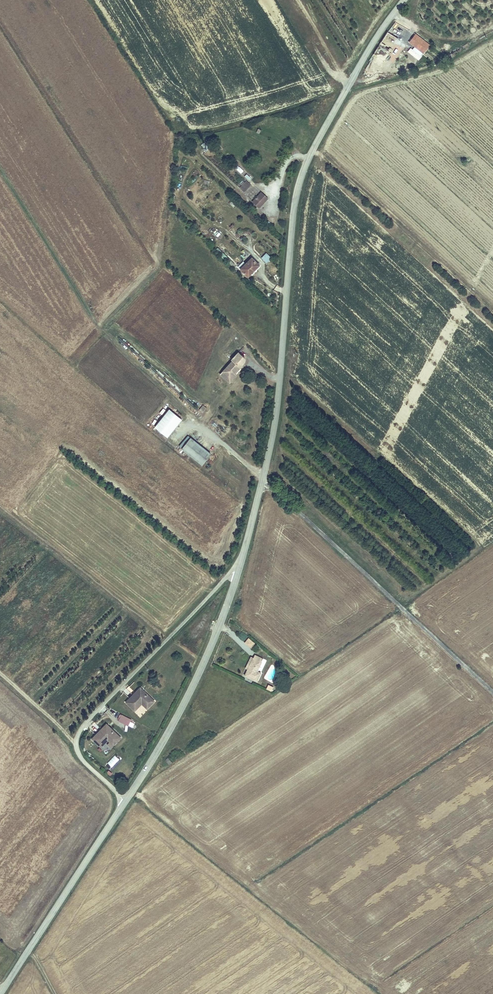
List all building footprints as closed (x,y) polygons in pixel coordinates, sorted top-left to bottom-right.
[(398,33),(390,28),(388,32),(386,31),(370,59),(372,60),(364,73),(369,76),(371,72),(373,73),(376,69),(378,70),(397,38),(396,37),(398,33)] [(418,49),(420,46),(423,42),(413,35),(409,40),(408,42),(418,49)] [(238,187),(244,192),(251,184),(246,179),(238,187)] [(259,208),(269,198),(261,190),(251,201),(259,208)] [(266,252),(261,257),(266,262),(271,257),(266,252)] [(252,255),(241,266),(248,273),(259,262),(252,255)] [(233,358),(223,371),(228,375),(232,370),(233,372),(240,364),(242,361),(243,359),(243,357),(242,356),(241,353),(237,350),(232,357),(233,358)] [(229,382),(236,374),(233,372),(232,370),(228,375),(223,371),(220,374),(229,382)] [(153,426),(167,437),(182,418),(169,407),(153,426)] [(191,436),(182,447),(201,462),(210,451),(191,436)] [(249,643),(253,639),(248,634),(244,638),(249,643)] [(252,679),(256,670),(252,668),(254,664),(259,657),(251,653),(240,673),(252,679)] [(134,709),(142,702),(148,708),(155,701),(140,687),(136,692),(139,694),(136,697),(134,694),(127,702),(134,709)] [(118,720),(128,725),(131,719),(121,714),(118,720)] [(102,748),(110,740),(114,745),(120,739),(106,726),(102,730),(104,732),(102,735),(100,733),(93,740),(102,748)] [(105,765),(110,769),(121,757),(117,753),(105,765)]
